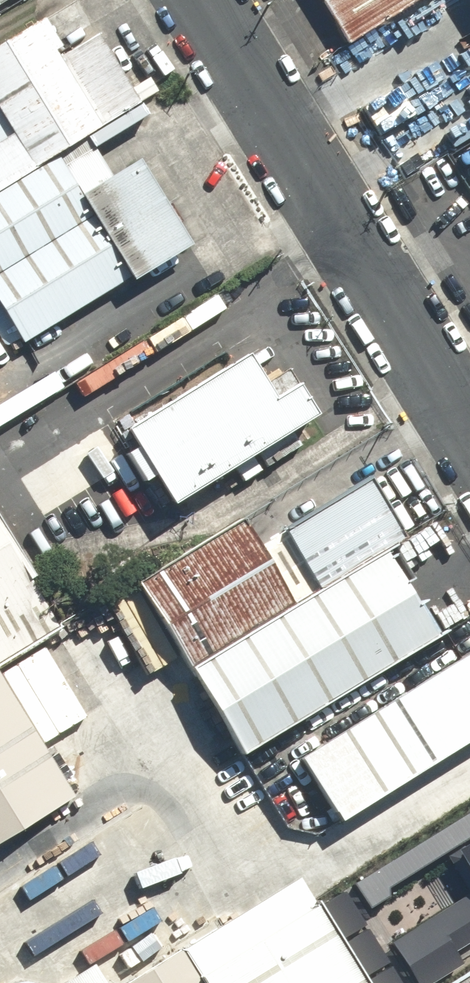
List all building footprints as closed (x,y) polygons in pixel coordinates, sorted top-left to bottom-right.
[(340,50),(422,0),(310,0),(340,50)] [(469,13),(469,0),(462,0),(469,13)] [(0,44),(0,117),(30,166),(96,126),(34,24),(0,44)] [(127,284),(74,196),(50,157),(0,187),(0,327),(15,352),(127,284)] [(134,159),(74,196),(127,284),(188,247),(134,159)] [(266,403),(238,357),(118,430),(165,507),(310,419),(291,388),(266,403)] [(315,591),(380,551),(400,539),(365,480),(279,532),(315,591)] [(134,585),(186,669),(287,608),(235,523),(134,585)] [(0,533),(0,665),(59,629),(0,533)] [(436,641),(380,551),(315,591),(287,608),(186,669),(241,759),(436,641)] [(294,757),(334,822),(469,740),(469,650),(294,757)] [(73,796),(0,677),(0,841),(73,796)] [(112,836),(11,898),(52,966),(153,904),(112,836)] [(452,853),(469,882),(469,842),(452,853)] [(290,877),(173,949),(195,982),(356,982),(290,877)] [(469,934),(469,892),(385,943),(409,982),(423,982),(457,963),(447,948),(469,934)] [(173,949),(119,982),(195,982),(173,949)] [(446,982),(469,982),(469,968),(446,982)]
